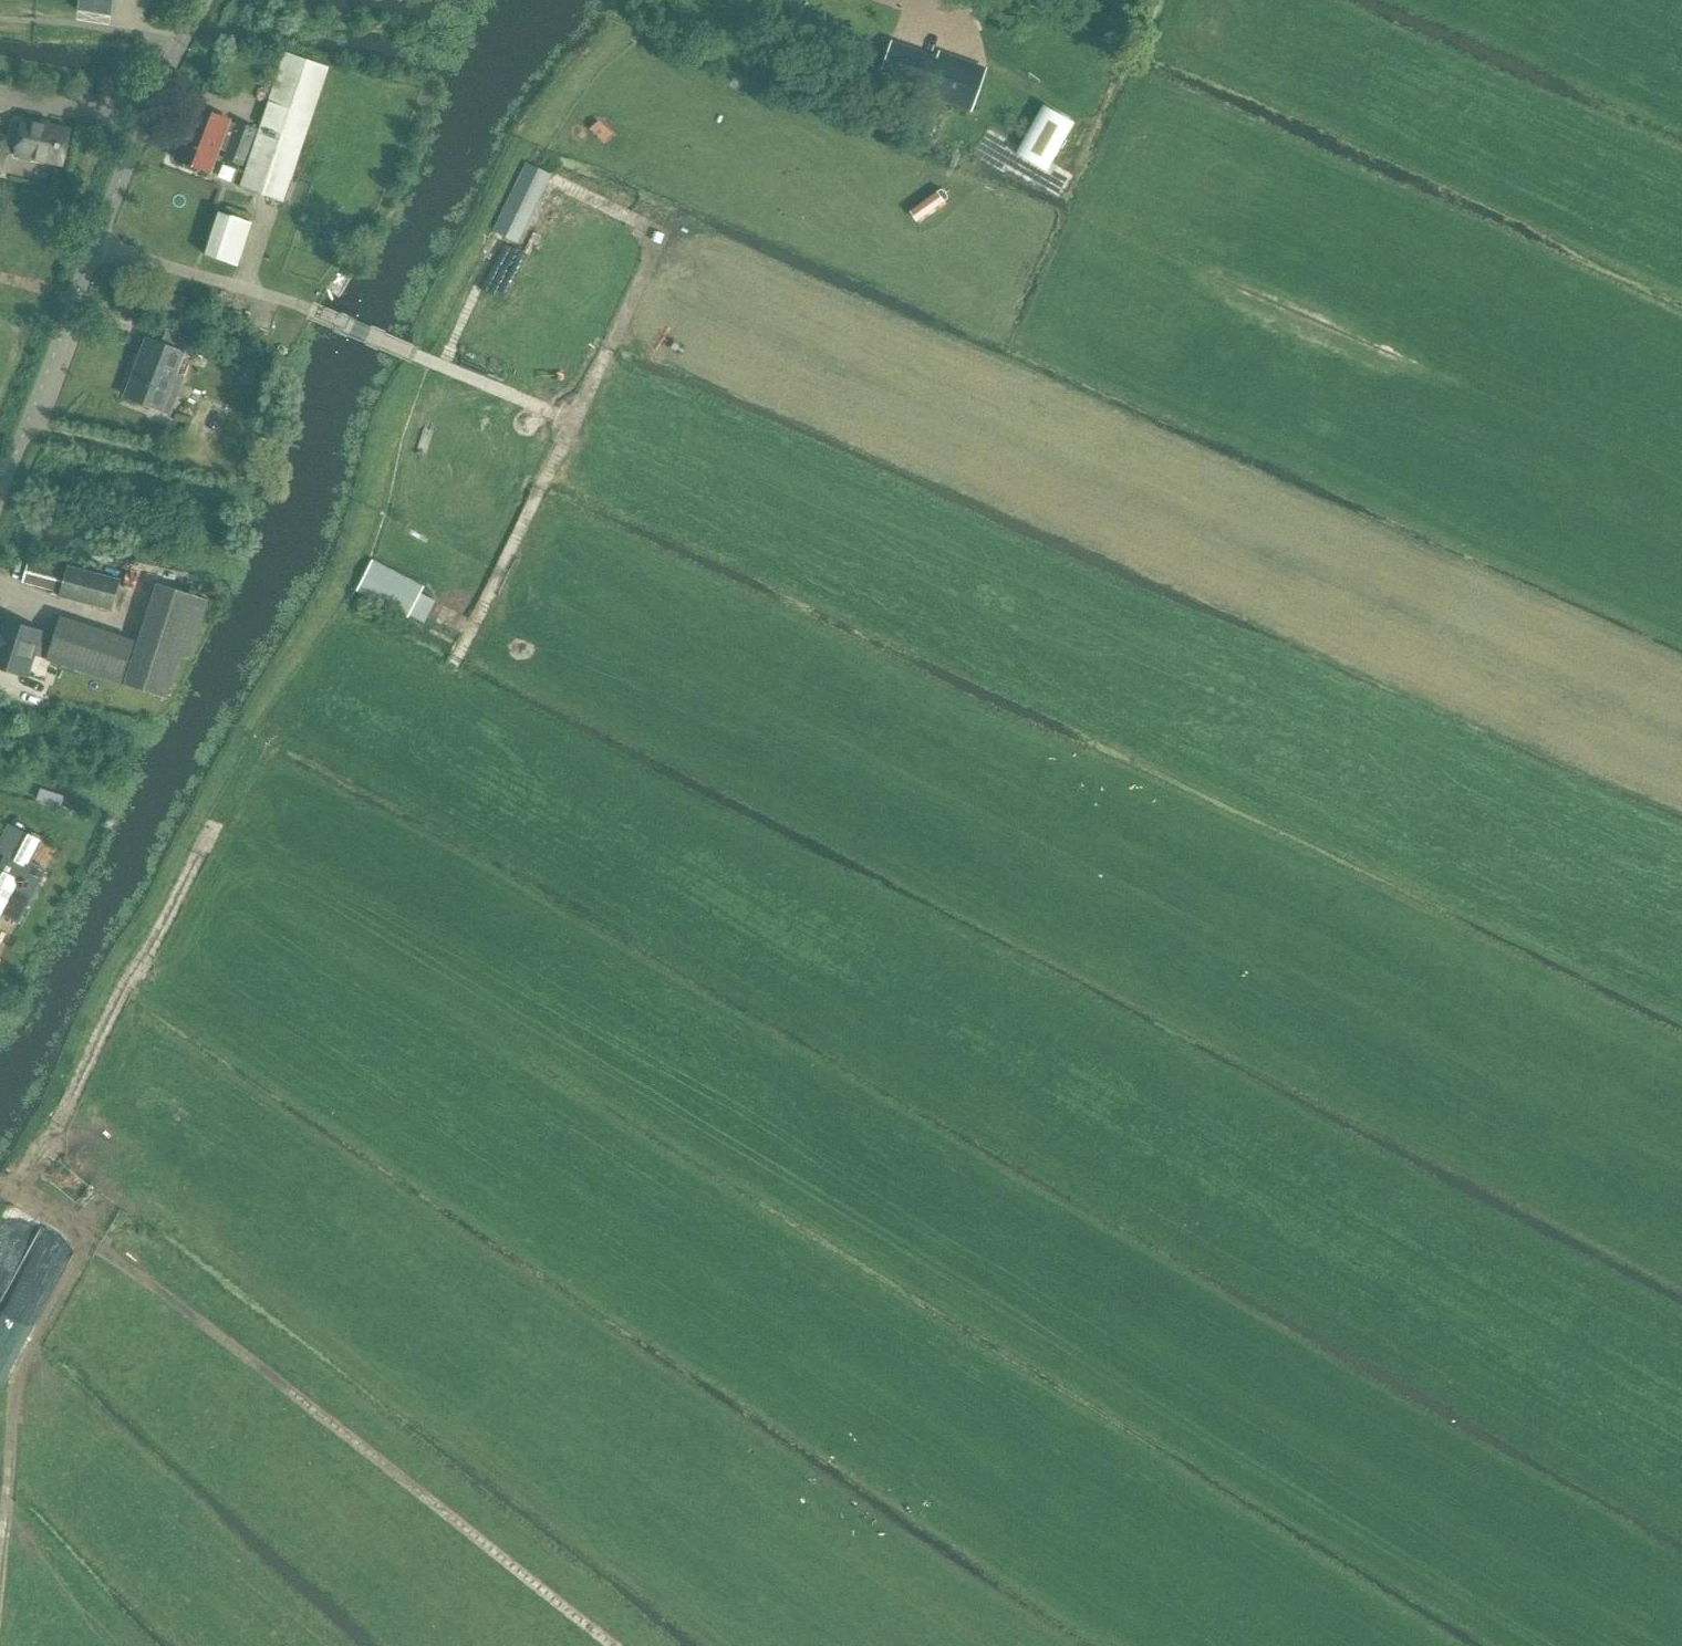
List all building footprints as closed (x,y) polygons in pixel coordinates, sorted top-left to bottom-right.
[(77,11),(109,17),(112,0),(79,0),(77,11)] [(280,202),(326,68),(283,54),(237,188),(280,202)] [(936,59),(926,86),(973,103),(982,76),(936,59)] [(1041,105),(1014,154),(1045,171),(1072,122),(1041,105)] [(239,166),(252,129),(235,122),(234,125),(227,122),(228,119),(194,107),(174,158),(183,162),(184,168),(194,172),(199,168),(209,171),(216,150),(224,152),(222,159),(239,166)] [(3,151),(14,154),(14,155),(61,165),(69,130),(21,120),(21,123),(10,121),(7,137),(0,135),(0,134),(0,167),(3,151)] [(503,204),(490,230),(515,243),(527,215),(548,171),(524,160),(503,204)] [(1048,171),(1043,179),(1055,187),(1060,179),(1048,171)] [(219,213),(204,256),(238,268),(252,224),(219,213)] [(201,350),(202,344),(166,331),(161,346),(144,340),(124,395),(170,411),(182,378),(174,375),(182,353),(197,358),(201,350)] [(410,615),(425,584),(374,558),(359,589),(410,615)] [(65,570),(27,561),(21,582),(60,592),(58,597),(111,610),(119,580),(66,566),(65,570)] [(45,633),(37,656),(124,684),(165,697),(178,656),(186,659),(206,599),(156,583),(137,641),(58,615),(51,635),(45,633)] [(0,623),(0,664),(20,671),(24,659),(35,663),(37,656),(45,633),(33,630),(34,628),(2,617),(0,623)] [(2,915),(17,923),(45,870),(30,862),(41,841),(11,825),(0,847),(0,850),(5,853),(0,863),(0,919),(2,915)]
